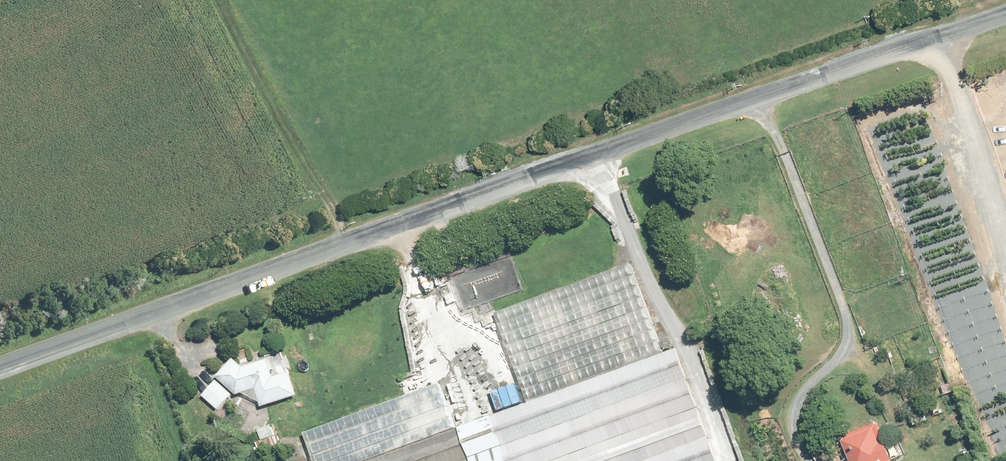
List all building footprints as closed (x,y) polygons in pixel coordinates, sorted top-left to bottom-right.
[(496,315),(529,404),(459,430),(441,383),(304,434),(314,460),(718,460),(677,349),(665,353),(632,264),(496,315)] [(299,396),(292,373),(275,377),(269,360),(251,366),(245,368),(235,360),(218,378),(239,396),(244,395),(262,403),(263,408),(299,396)] [(218,381),(204,397),(219,411),(234,395),(218,381)] [(926,413),(912,418),(915,426),(929,421),(926,413)] [(846,442),(854,460),(894,460),(903,456),(899,444),(889,448),(880,423),(852,433),(854,439),(846,442)] [(278,424),(260,431),(264,441),(282,435),(278,424)]
